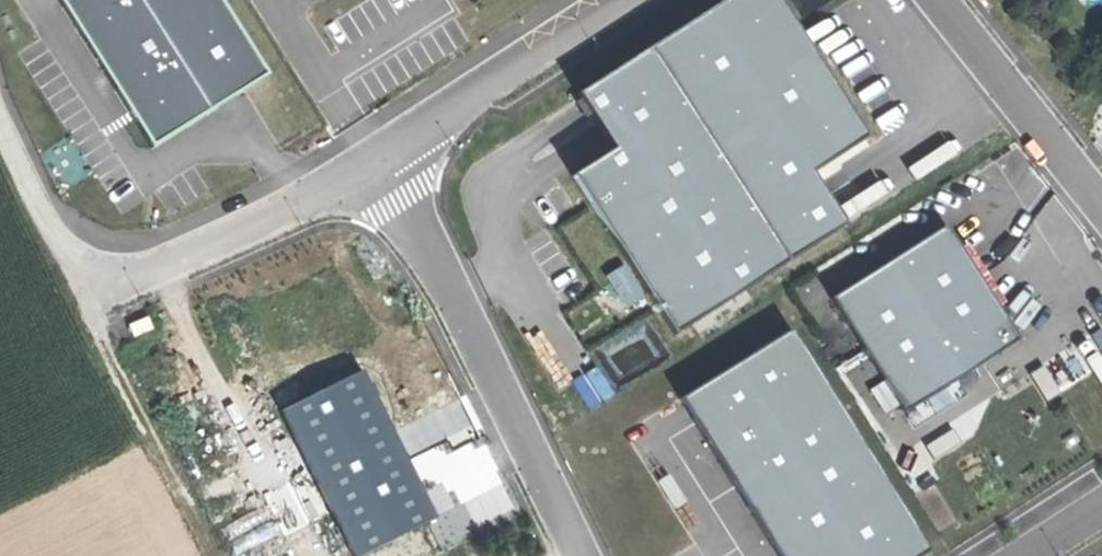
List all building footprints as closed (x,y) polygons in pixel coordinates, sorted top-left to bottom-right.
[(151,150),(264,78),(214,0),(54,0),(151,150)] [(655,53),(789,265),(838,235),(799,174),(856,137),(769,0),(739,0),(655,53)] [(678,335),(789,265),(655,53),(583,98),(619,156),(581,180),(678,335)] [(941,227),(829,300),(903,414),(1016,341),(941,227)] [(610,286),(595,292),(605,316),(640,302),(625,267),(606,275),(610,286)] [(787,331),(678,398),(776,555),(913,555),(922,550),(787,331)] [(277,413),(349,555),(364,555),(434,521),(360,372),(277,413)]
